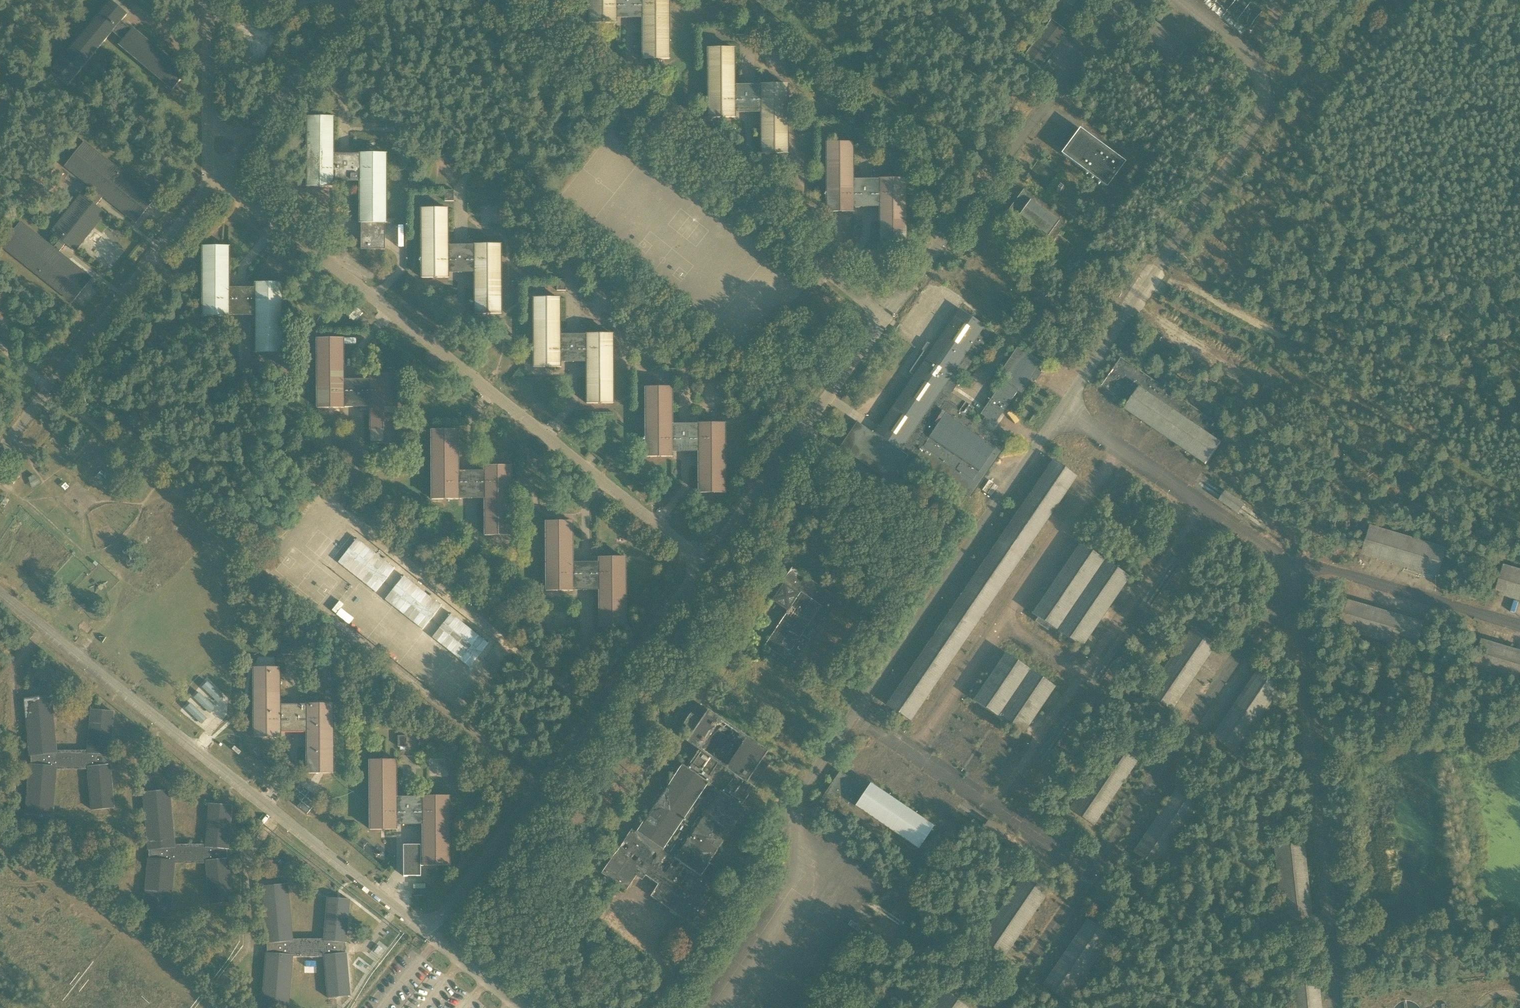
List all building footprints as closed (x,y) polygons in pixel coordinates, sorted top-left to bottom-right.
[(669,59),(669,0),(590,0),(590,23),(616,23),(616,18),(643,18),(643,59),(669,59)] [(1247,30),(1261,12),(1247,0),(1210,0),(1247,30)] [(110,1),(51,72),(68,86),(112,32),(123,41),(119,46),(172,90),(181,80),(186,74),(133,29),(132,31),(121,22),(127,15),(110,1)] [(1039,68),(1066,32),(1051,21),(1024,58),(1039,68)] [(1139,43),(1140,42),(1171,67),(1171,68),(1187,48),(1186,48),(1155,23),(1155,22),(1139,42),(1139,43)] [(745,35),(745,24),(736,24),(736,35),(745,35)] [(708,118),(735,118),(735,113),(761,113),(761,154),(788,154),(787,85),(761,85),(761,86),(734,86),(734,49),(708,49),(708,118)] [(338,110),(338,99),(329,99),(329,110),(338,110)] [(386,223),(386,154),(360,154),(360,155),(334,155),(334,118),(307,118),(307,186),(333,186),(333,181),(360,181),(360,223),(361,223),(361,249),(385,249),(385,223),(386,223)] [(863,129),(863,118),(854,119),(854,129),(863,129)] [(1103,186),(1122,160),(1083,131),(1077,140),(1066,132),(1055,146),(1066,154),(1064,157),(1103,186)] [(103,196),(136,223),(155,198),(84,143),(65,166),(98,193),(91,202),(82,194),(52,232),(61,240),(54,249),(21,223),(2,247),(73,303),(91,279),(58,253),(66,243),(75,251),(105,213),(96,206),(103,196)] [(880,248),(906,248),(906,180),(879,180),(853,181),(853,143),(826,144),(827,212),(853,212),(853,207),(879,207),(880,248)] [(1013,225),(1013,224),(1041,245),(1047,250),(1049,247),(1066,259),(1066,260),(1067,260),(1075,248),(1058,236),(1068,222),(1061,217),(1037,199),(1033,197),(1033,196),(1024,189),(1003,217),(1013,225)] [(454,201),(454,190),(445,190),(445,201),(454,201)] [(422,278),(448,278),(448,273),(475,273),(475,314),(501,314),(501,245),(474,245),(474,246),(448,246),(448,209),(421,209),(422,278)] [(255,315),(255,352),(282,352),(282,284),(256,284),(256,289),(229,289),(229,247),(203,247),(203,316),(229,316),(229,315),(255,315)] [(566,291),(566,280),(557,280),(557,291),(566,291)] [(613,403),(613,335),(586,335),(560,335),(560,299),(533,299),(534,367),(560,367),(560,362),(586,362),(587,403),(613,403)] [(1018,391),(1021,394),(1042,363),(1018,346),(1002,370),(1008,374),(980,415),(985,417),(980,425),(968,417),(973,408),(965,403),(964,404),(957,400),(952,407),(951,405),(950,407),(944,404),(992,332),(993,333),(994,332),(959,309),(959,310),(934,347),(928,343),(923,351),(924,352),(909,373),(914,376),(875,434),(874,433),(874,434),(857,422),(840,448),(890,482),(897,471),(901,474),(900,475),(903,477),(912,464),(961,497),(960,499),(961,499),(964,495),(970,499),(971,498),(969,497),(984,476),(979,472),(987,460),(992,463),(1006,443),(1007,444),(1008,444),(1001,439),(1001,440),(984,428),(990,421),(995,424),(1018,391)] [(809,335),(819,342),(824,336),(814,328),(809,335)] [(397,444),(396,375),(370,376),(370,380),(344,381),(343,339),(317,340),(317,408),(344,408),(344,407),(370,407),(371,444),(397,444)] [(776,362),(783,367),(788,360),(781,355),(776,362)] [(1206,465),(1229,431),(1121,358),(1102,386),(1129,404),(1125,410),(1206,465)] [(251,360),(251,371),(259,372),(259,361),(251,360)] [(970,377),(975,381),(982,371),(977,367),(970,377)] [(678,380),(678,369),(669,369),(669,380),(678,380)] [(725,493),(725,424),(698,424),(698,425),(672,425),(672,388),(645,388),(646,457),(672,457),(672,452),(698,452),(699,493),(725,493)] [(432,499),(458,499),(485,498),(485,535),(511,535),(511,467),(485,467),(485,472),(458,472),(458,431),(432,431),(432,499)] [(369,469),(369,458),(360,458),(360,469),(369,469)] [(911,722),(1077,477),(1053,460),(886,705),(911,722)] [(626,627),(625,558),(599,558),(599,563),(573,563),(572,522),(546,522),(546,591),(573,591),(573,590),(599,590),(599,627),(626,627)] [(1442,576),(1450,547),(1373,526),(1366,555),(1442,576)] [(357,539),(338,563),(376,592),(395,569),(357,539)] [(1079,543),(1032,614),(1038,618),(1035,622),(1048,631),(1051,627),(1082,648),(1130,577),(1079,543)] [(483,560),(483,549),(474,549),(474,560),(483,560)] [(1519,600),(1519,569),(1503,564),(1495,593),(1519,600)] [(826,620),(840,600),(792,568),(783,581),(801,594),(765,646),(773,651),(769,658),(771,659),(771,658),(789,670),(792,665),(800,671),(805,665),(796,659),(797,659),(810,640),(809,640),(824,618),(826,620)] [(404,576),(385,599),(422,629),(441,606),(404,576)] [(84,600),(80,605),(85,609),(89,604),(84,600)] [(1355,632),(1423,648),(1430,621),(1354,602),(1348,623),(1356,625),(1355,632)] [(451,614),(432,638),(470,668),(489,644),(451,614)] [(1193,712),(1228,648),(1192,628),(1154,697),(1181,712),(1183,707),(1193,712)] [(1486,638),(1482,652),(1493,655),(1489,667),(1519,676),(1519,649),(1486,638)] [(589,641),(589,652),(598,652),(598,641),(589,641)] [(291,655),(291,644),(282,644),(282,655),(291,655)] [(1005,653),(973,700),(1024,735),(1056,687),(1005,653)] [(307,732),(307,773),(333,773),(333,705),(307,705),(280,706),(280,669),(254,669),(254,737),(280,737),(280,732),(307,732)] [(1241,754),(1281,686),(1257,671),(1216,740),(1241,754)] [(207,682),(202,688),(219,704),(224,698),(207,682)] [(199,693),(194,698),(210,714),(216,709),(199,693)] [(110,754),(113,713),(113,712),(91,710),(91,711),(88,751),(56,751),(51,697),(51,696),(24,699),(25,700),(30,755),(30,756),(32,756),(32,765),(30,765),(30,766),(26,821),(25,821),(25,822),(52,826),(52,825),(56,769),(88,769),(92,810),(115,808),(114,807),(110,766),(110,765),(108,765),(108,755),(110,755),(110,754)] [(191,703),(185,709),(202,725),(207,719),(191,703)] [(726,874),(721,871),(709,863),(710,863),(709,863),(745,809),(747,810),(741,805),(748,794),(749,795),(769,765),(762,760),(768,752),(767,751),(766,752),(760,748),(761,748),(760,747),(760,748),(754,744),(754,743),(753,743),(747,739),(747,738),(747,739),(741,735),(741,734),(740,734),(734,730),(734,729),(734,730),(727,725),(728,725),(727,725),(721,721),(721,720),(720,721),(714,716),(715,716),(714,716),(708,712),(709,711),(708,710),(686,742),(687,742),(688,742),(694,746),(693,747),(694,747),(694,746),(700,750),(695,757),(695,758),(688,769),(681,764),(681,765),(682,766),(637,832),(636,831),(636,832),(632,830),(633,830),(632,829),(602,873),(627,890),(640,871),(645,875),(649,871),(653,874),(655,870),(664,876),(650,896),(651,897),(692,924),(712,894),(711,893),(715,887),(717,888),(726,874)] [(532,722),(538,727),(543,720),(537,715),(532,722)] [(407,747),(407,736),(398,736),(398,747),(407,747)] [(423,824),(423,866),(449,866),(449,797),(423,797),(423,798),(396,798),(396,761),(370,761),(370,830),(397,830),(396,825),(423,824)] [(821,800),(908,858),(906,861),(913,866),(915,863),(923,851),(919,848),(921,845),(925,847),(930,841),(926,838),(934,826),(870,783),(866,789),(840,771),(821,800)] [(299,784),(292,794),(301,802),(298,806),(308,814),(319,799),(299,784)] [(1178,787),(1137,854),(1160,868),(1201,801),(1178,787)] [(148,859),(148,860),(144,915),(143,916),(170,918),(170,917),(174,863),(206,863),(210,904),(232,902),(228,859),(226,859),(226,849),(228,849),(231,807),(232,806),(209,804),(209,805),(210,805),(206,845),(174,845),(169,791),(143,793),(143,794),(148,849),(148,850),(150,850),(151,859),(148,859)] [(1008,834),(988,820),(981,830),(1001,843),(1008,834)] [(420,848),(403,848),(403,879),(420,879),(420,848)] [(1009,956),(1027,927),(1020,922),(1042,886),(1026,876),(985,941),(1009,956)] [(409,880),(409,892),(402,892),(402,905),(422,904),(422,880),(409,880)] [(346,942),(349,901),(350,901),(350,900),(327,898),(327,899),(328,899),(324,939),(292,939),(287,885),(288,885),(288,884),(261,887),(261,888),(266,943),(266,944),(269,944),(269,953),(266,953),(266,954),(262,1007),(289,1007),(292,957),(324,957),(328,997),(328,998),(350,996),(350,995),(346,954),(346,953),(344,953),(344,943),(346,943),(346,942)] [(860,912),(869,918),(874,910),(865,904),(860,912)] [(1089,919),(1046,986),(1071,1002),(1114,934),(1089,919)] [(764,945),(767,938),(752,932),(749,939),(764,945)] [(754,959),(757,953),(745,947),(742,954),(754,959)] [(410,964),(394,983),(404,990),(419,972),(410,964)] [(1292,1007),(1314,1007),(1313,1005),(1323,1005),(1321,983),(1290,985),(1292,1007)] [(971,1005),(946,991),(937,1007),(970,1007),(971,1005)]
